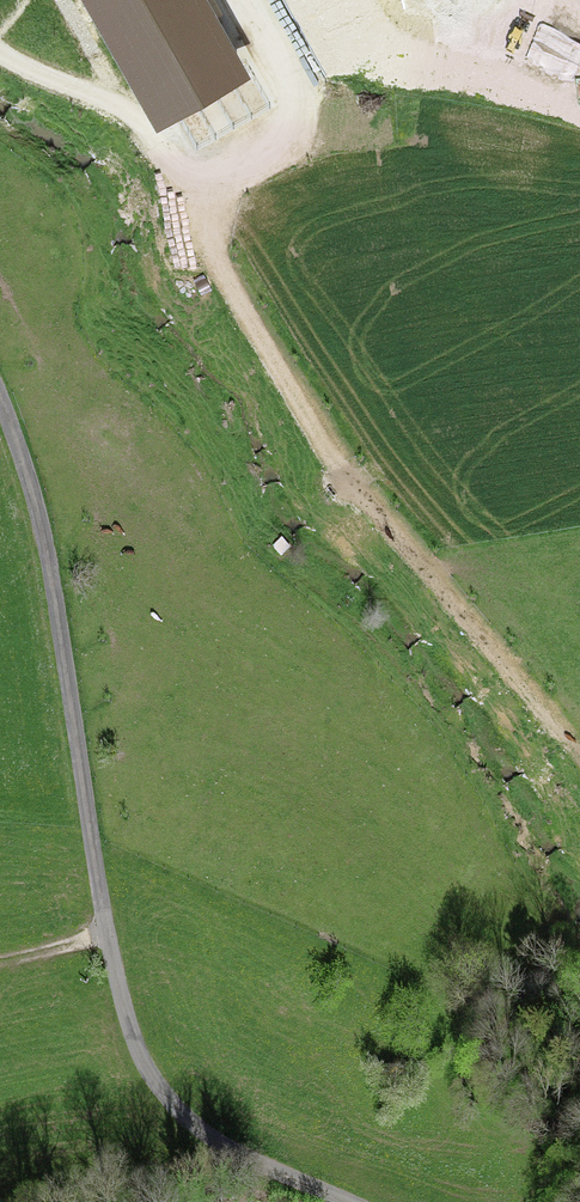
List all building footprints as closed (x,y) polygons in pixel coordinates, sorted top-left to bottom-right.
[(202,0),(86,0),(159,127),(246,77),(202,0)]
